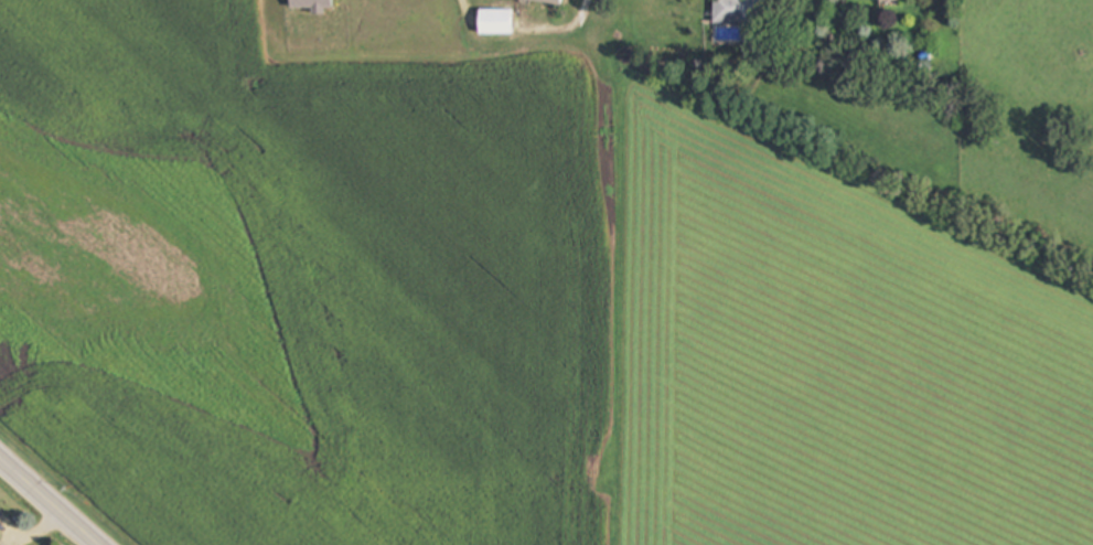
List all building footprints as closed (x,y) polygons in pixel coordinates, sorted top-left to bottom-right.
[(756,24),(756,0),(715,0),(715,24),(756,24)] [(481,34),(511,34),(511,11),(481,11),(481,34)]
